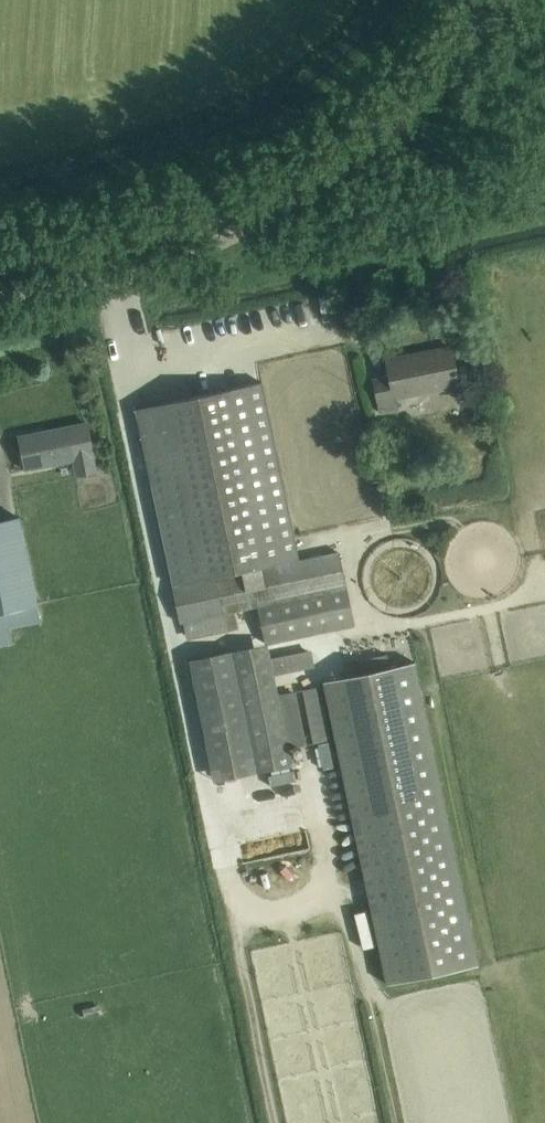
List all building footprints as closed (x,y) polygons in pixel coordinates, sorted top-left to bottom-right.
[(397,410),(395,400),(460,386),(451,346),(386,360),(390,377),(374,381),(381,414),(397,410)] [(215,781),(292,765),(288,748),(277,695),(273,676),(270,658),(267,645),(355,626),(340,551),(300,560),(294,535),(262,383),(135,410),(173,586),(172,586),(180,624),(183,624),(187,640),(239,629),(236,612),(257,608),(265,644),(190,660),(215,781)] [(77,476),(97,472),(87,423),(19,438),(26,470),(74,460),(77,476)] [(40,621),(19,518),(0,522),(0,629),(40,621)] [(312,650),(270,658),(273,676),(315,667),(312,650)] [(415,662),(323,681),(387,985),(479,965),(415,662)] [(320,687),(302,690),(313,743),(331,739),(320,687)] [(296,691),(277,695),(288,748),(307,744),(296,691)]
